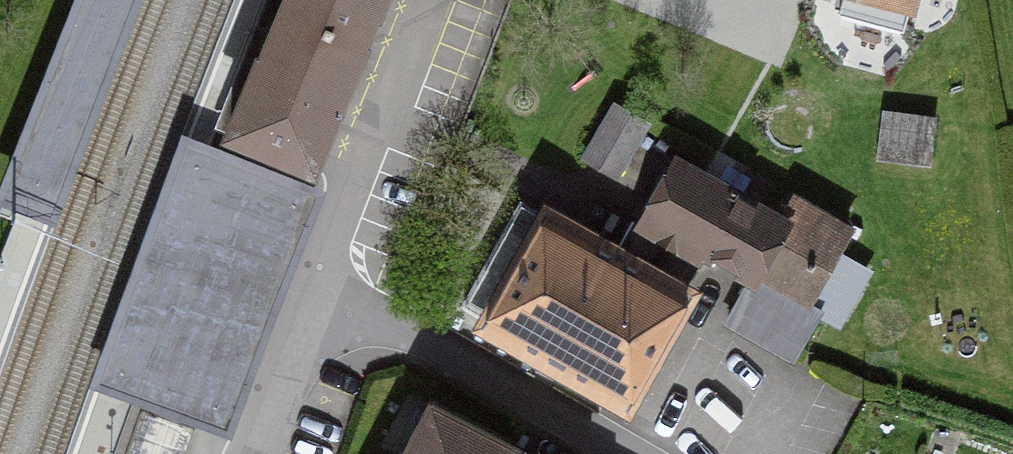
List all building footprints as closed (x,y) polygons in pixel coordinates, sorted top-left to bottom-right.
[(0,176),(0,201),(54,223),(144,0),(71,0),(0,176)] [(316,168),(382,0),(268,0),(216,125),(316,168)] [(800,6),(911,33),(918,0),(802,0),(800,6)] [(586,161),(615,178),(646,125),(618,108),(586,161)] [(932,123),(885,119),(882,165),(928,169),(932,123)] [(90,380),(231,434),(326,185),(185,131),(90,380)] [(853,260),(679,165),(650,219),(824,314),(853,260)] [(686,285),(530,202),(523,216),(500,258),(469,314),(534,351),(622,402),(686,285)] [(472,427),(432,407),(408,453),(525,453),(472,427)]
